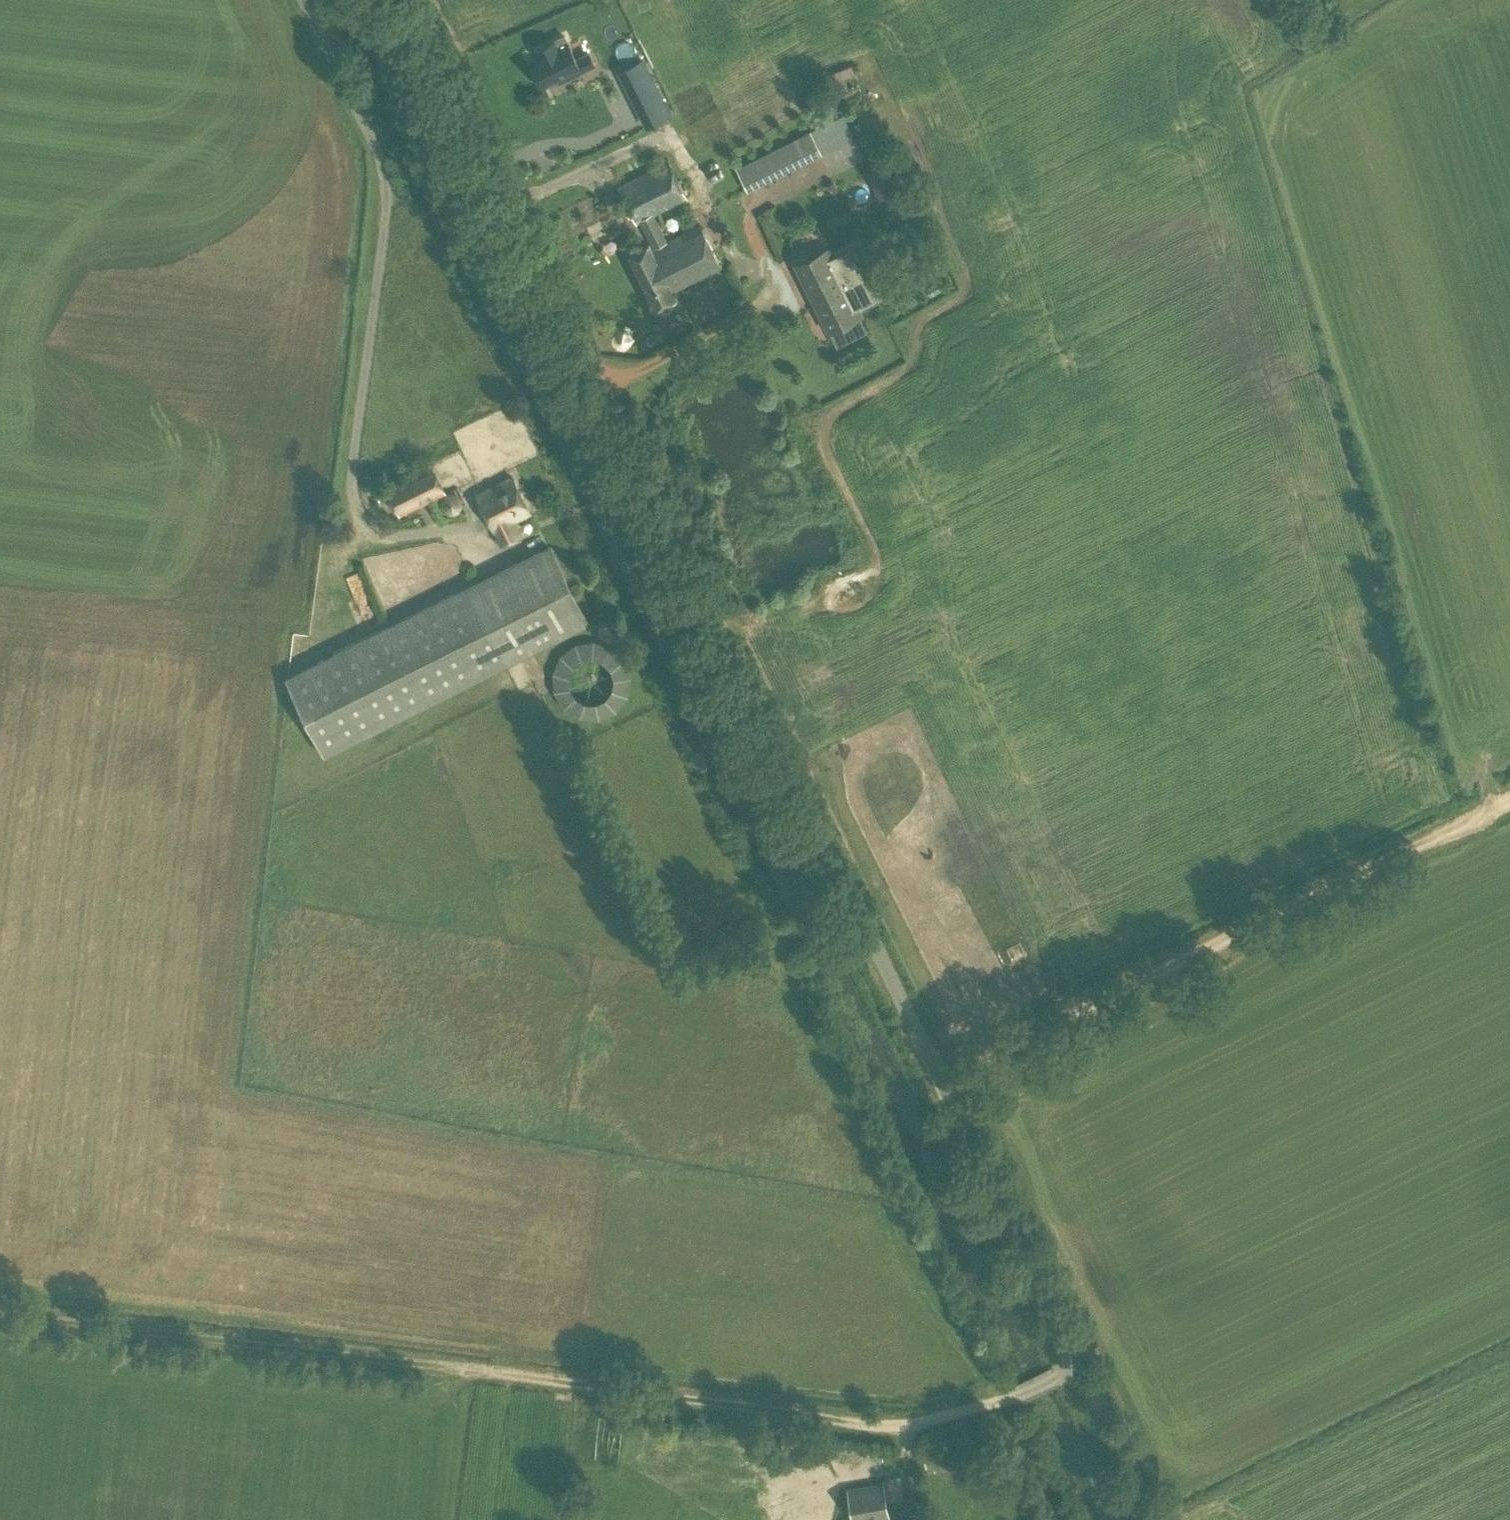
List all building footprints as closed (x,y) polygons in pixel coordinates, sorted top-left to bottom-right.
[(542,55),(530,61),(542,84),(564,73),(566,77),(594,62),(589,52),(576,58),(568,42),(565,35),(538,48),(542,55)] [(826,47),(834,80),(858,74),(849,41),(826,47)] [(649,68),(623,81),(634,102),(660,89),(649,68)] [(736,167),(748,190),(822,152),(810,129),(736,167)] [(888,157),(864,168),(878,196),(902,185),(888,157)] [(667,240),(654,212),(686,196),(668,160),(618,185),(636,221),(639,220),(649,242),(628,252),(655,306),(676,295),(673,289),(721,265),(700,223),(667,240)] [(860,272),(862,271),(849,245),(828,256),(825,248),(829,246),(828,246),(807,256),(795,262),(795,263),(798,261),(807,279),(815,295),(860,272)] [(874,297),(862,271),(860,272),(815,295),(831,328),(828,330),(829,330),(862,313),(858,315),(854,307),(874,297)] [(400,512),(436,495),(445,491),(433,465),(424,469),(388,487),(400,512)] [(520,533),(513,519),(530,510),(512,475),(476,493),(494,528),(503,524),(511,538),(520,533)] [(324,753),(586,622),(547,544),(285,676),(324,753)] [(893,1508),(909,1505),(905,1484),(889,1487),(893,1508)] [(886,1519),(889,1519),(885,1487),(849,1492),(853,1519),(886,1519)]
